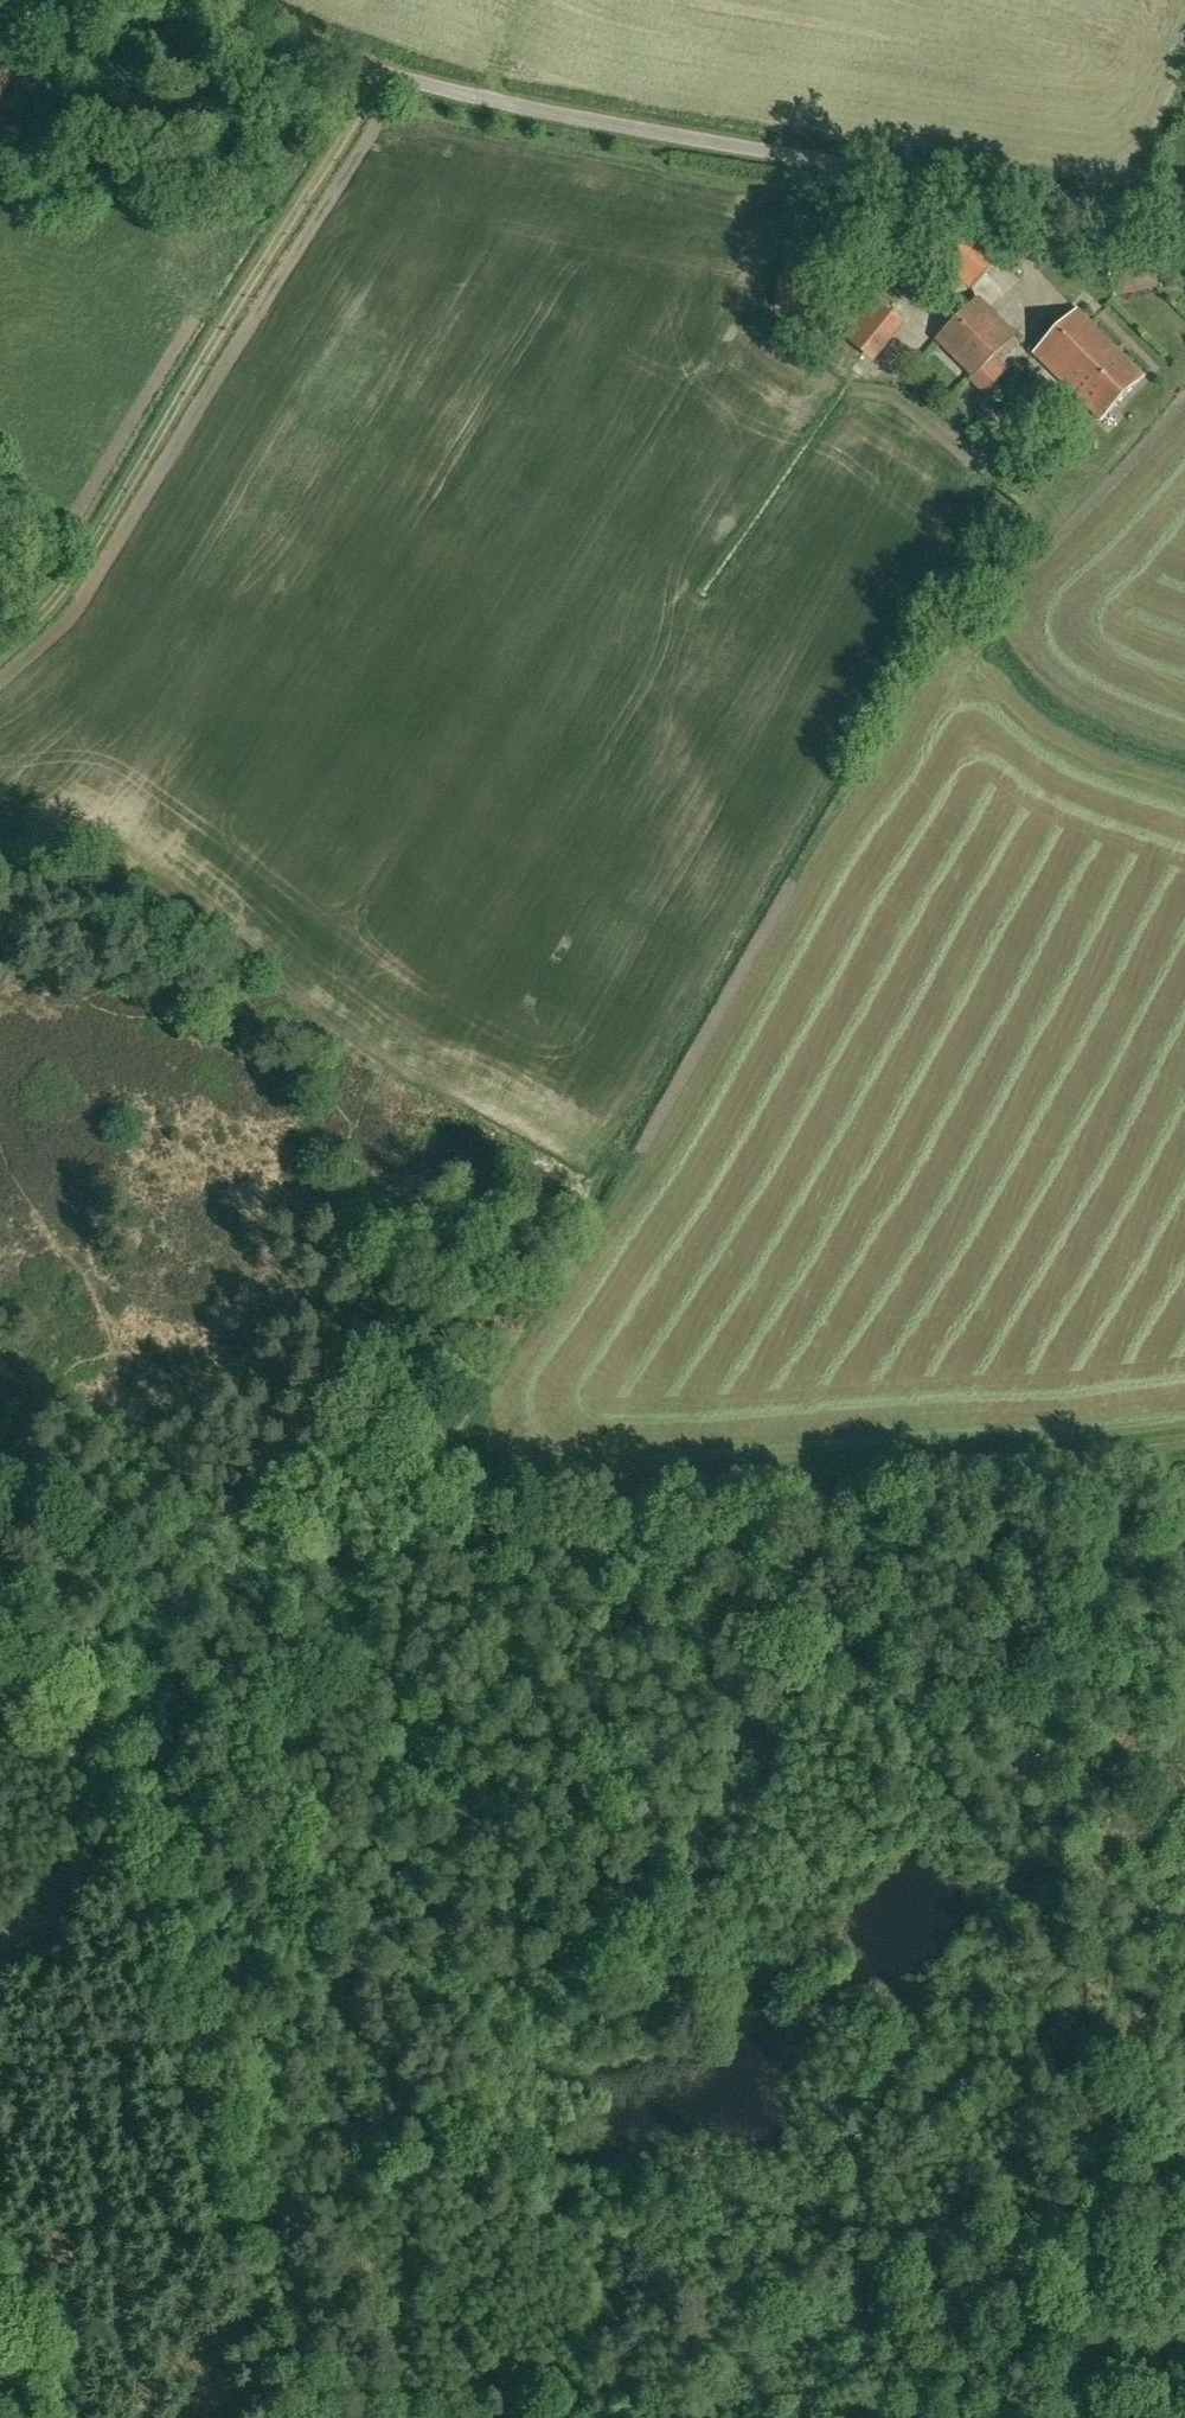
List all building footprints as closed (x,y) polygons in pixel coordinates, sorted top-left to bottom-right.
[(970,291),(1000,257),(957,216),(926,251),(970,291)] [(1015,335),(978,298),(944,331),(946,333),(940,341),(973,376),(971,378),(986,392),(1004,375),(990,360),(1015,335)] [(1145,375),(1077,307),(1031,353),(1100,422),(1145,375)]
